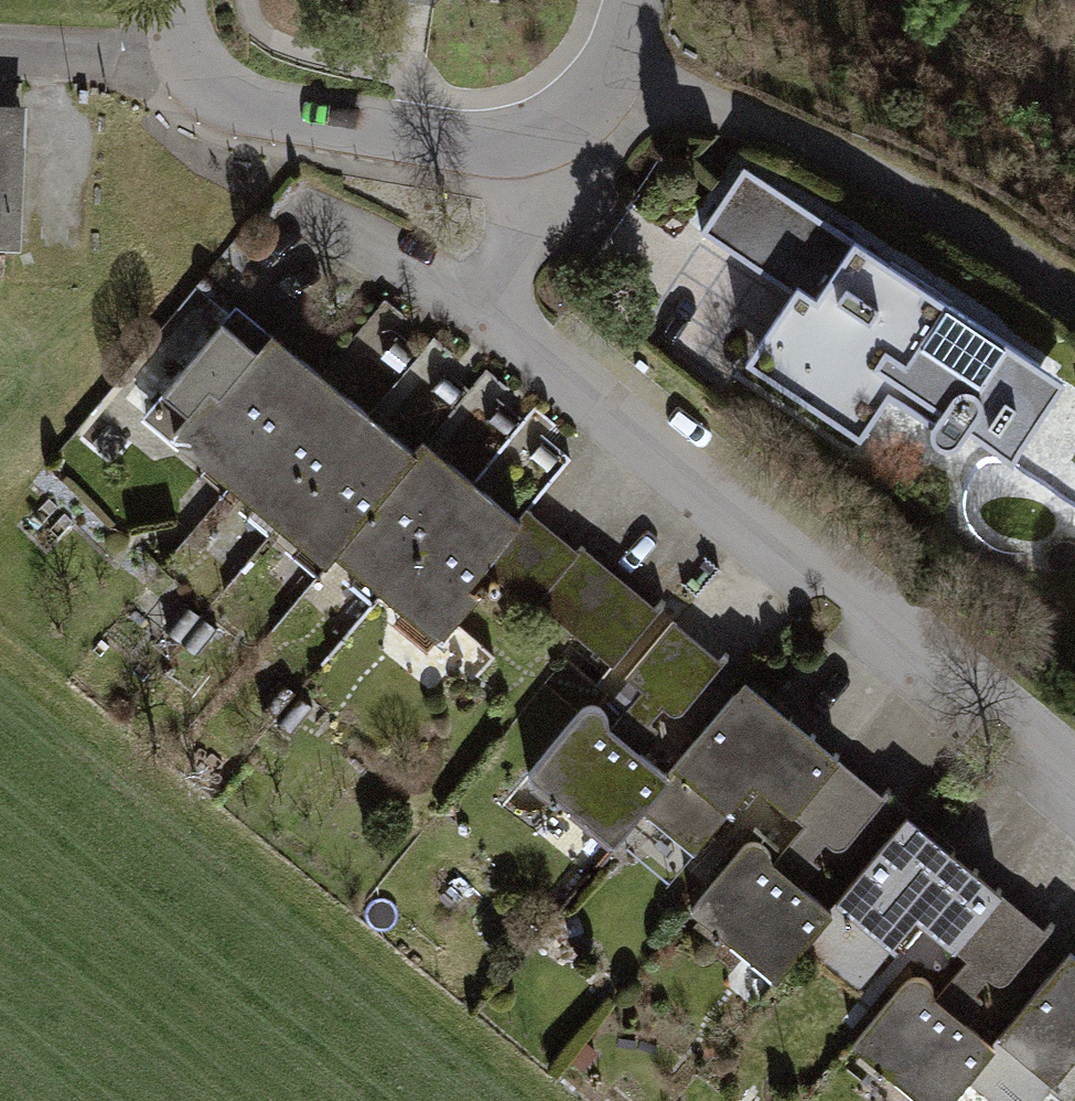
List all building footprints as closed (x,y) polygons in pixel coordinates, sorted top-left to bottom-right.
[(0,117),(0,268),(23,269),(27,118),(0,117)] [(1049,391),(730,161),(681,228),(767,291),(718,359),(839,447),(877,394),(989,474),(1049,391)] [(192,453),(239,493),(330,387),(283,347),(192,453)] [(239,493),(286,533),(377,427),(330,387),(239,493)] [(333,573),(343,561),(424,467),(377,427),(286,533),(333,573)] [(343,561),(391,602),(485,492),(437,451),(424,467),(343,561)] [(391,602),(439,643),(533,533),(485,492),(391,602)] [(541,544),(502,595),(626,690),(612,708),(669,752),(737,665),(591,552),(576,572),(541,544)] [(747,710),(650,837),(701,875),(743,821),(825,884),(880,812),(747,710)] [(667,800),(583,730),(525,800),(609,869),(667,800)] [(1047,951),(904,843),(813,964),(861,1000),(901,947),(997,1018),(1047,951)] [(828,930),(752,864),(692,934),(769,999),(828,930)] [(984,1100),(1054,1100),(1068,1082),(1074,1087),(1074,982),(984,1100)] [(907,995),(844,1073),(879,1100),(963,1100),(992,1064),(907,995)]
